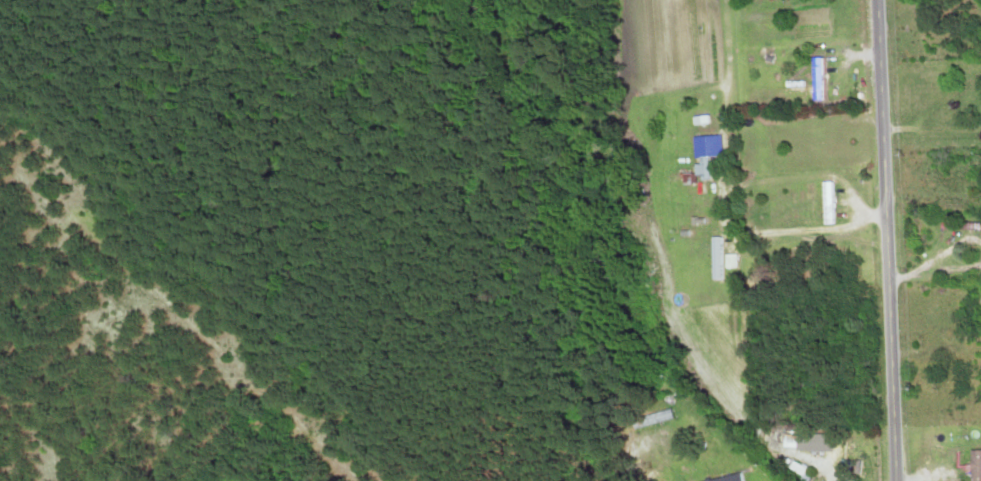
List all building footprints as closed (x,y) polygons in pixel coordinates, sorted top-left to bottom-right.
[(709,158),(721,157),(720,135),(693,136),(694,160),(700,160),(701,179),(710,179),(709,158)] [(832,182),(821,182),(821,225),(832,225),(832,182)] [(722,239),(711,239),(711,279),(722,279),(722,239)] [(673,419),(670,409),(631,421),(634,431),(673,419)] [(840,455),(841,436),(784,433),(783,452),(840,455)] [(969,451),(969,480),(980,480),(980,451),(969,451)] [(801,476),(805,469),(791,462),(787,469),(801,476)]
